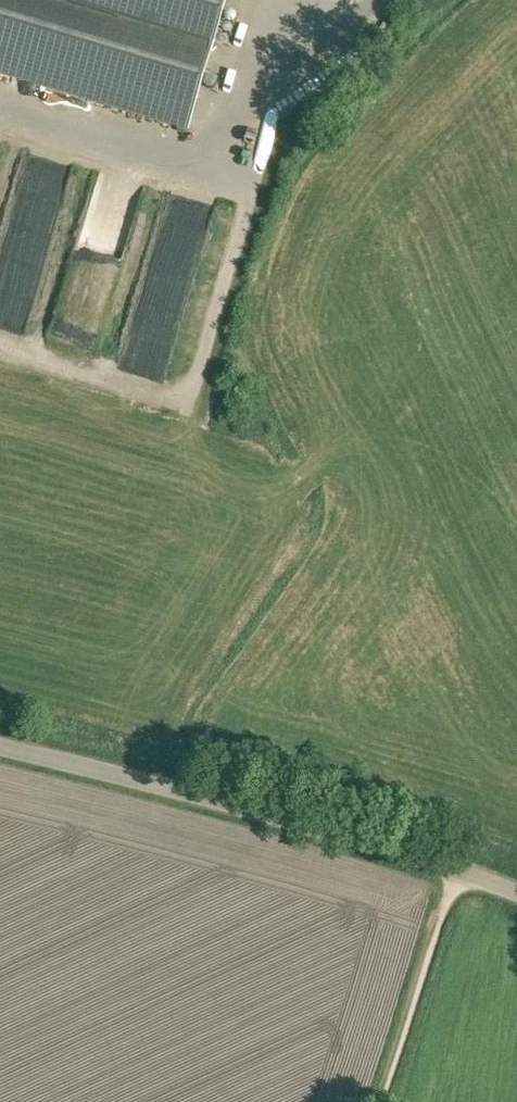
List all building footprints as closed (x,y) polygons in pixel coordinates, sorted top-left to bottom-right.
[(189,126),(226,0),(0,0),(0,70),(189,126)]
